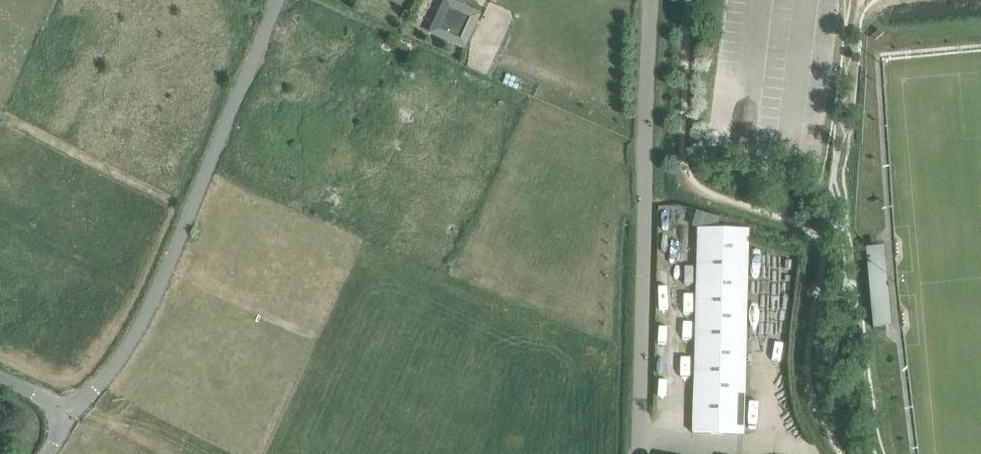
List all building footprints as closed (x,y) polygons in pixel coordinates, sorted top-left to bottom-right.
[(477,7),(456,0),(441,0),(430,33),(465,45),(477,7)] [(743,433),(747,230),(696,228),(691,432),(743,433)] [(885,245),(865,247),(875,327),(894,325),(885,245)]
